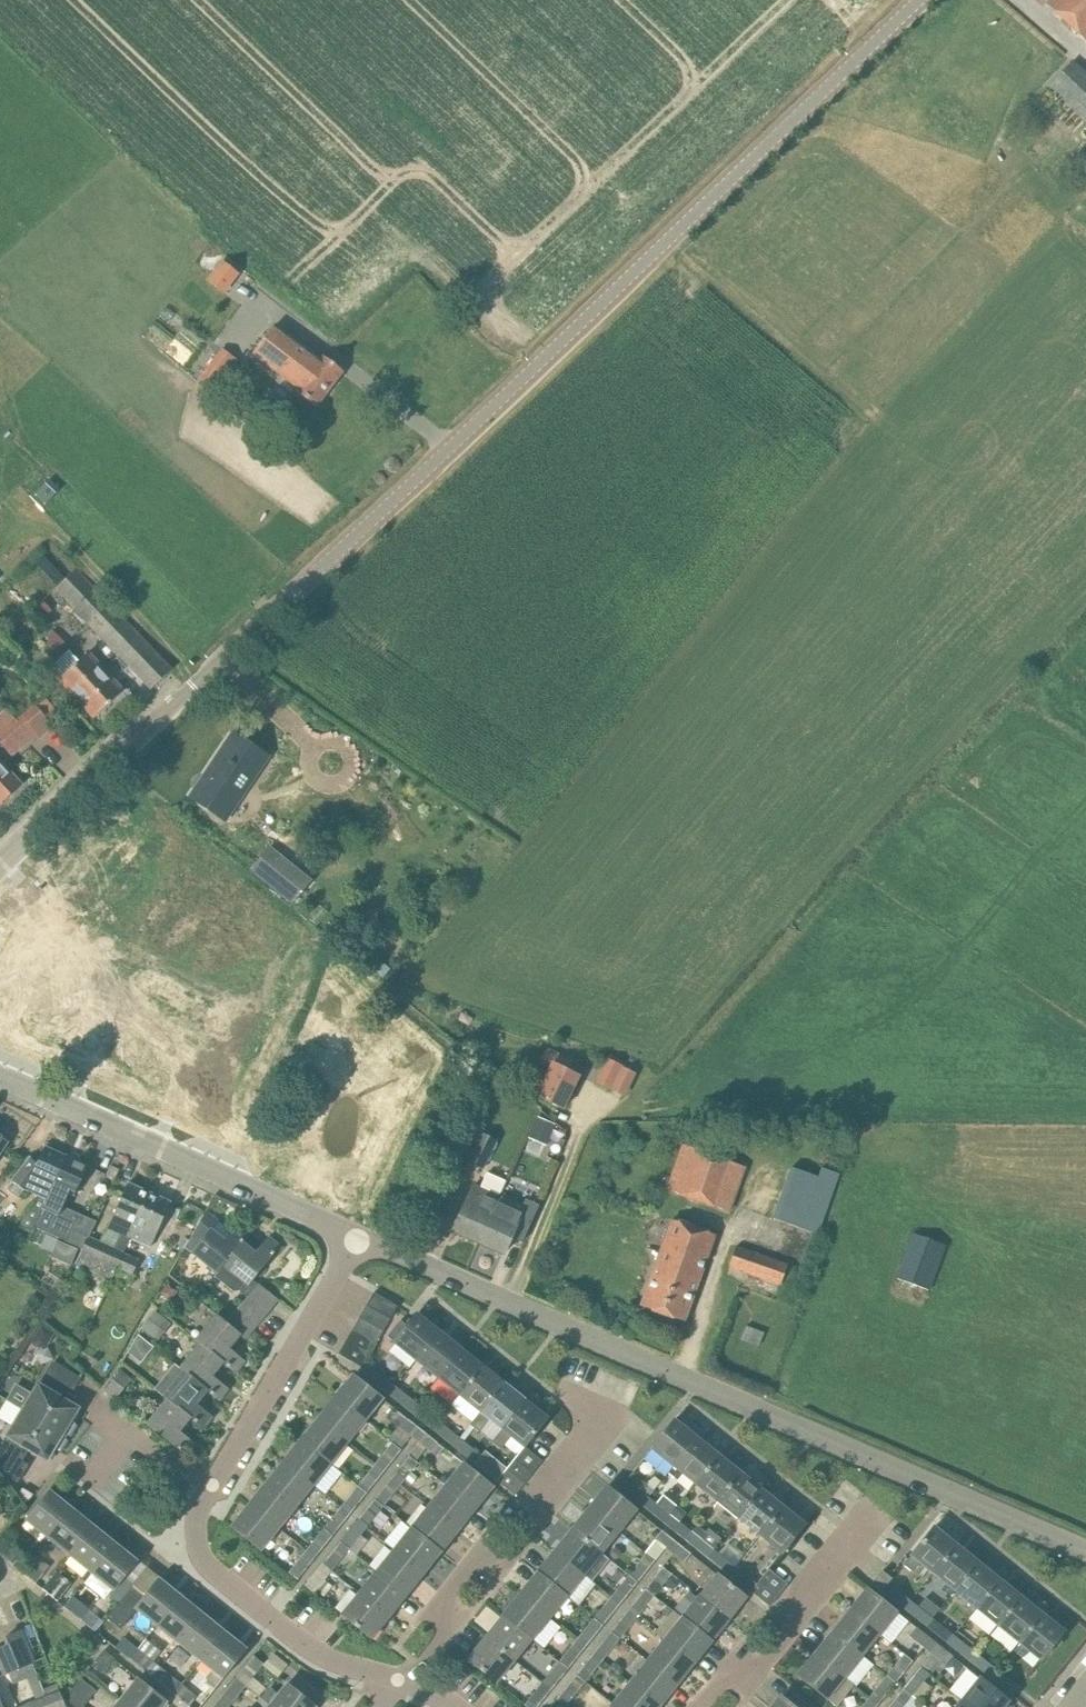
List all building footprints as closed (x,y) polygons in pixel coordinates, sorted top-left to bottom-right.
[(1045,3),(1085,41),(1085,0),(1048,0),(1045,3)] [(1050,85),(1085,119),(1085,72),(1074,60),(1050,85)] [(237,273),(222,262),(209,278),(224,290),(237,273)] [(275,325),(254,353),(299,388),(297,390),(316,405),(342,371),(323,357),(321,360),(275,325)] [(223,349),(198,383),(213,394),(238,360),(223,349)] [(47,481),(36,493),(46,502),(57,490),(47,481)] [(76,568),(56,588),(68,601),(76,609),(73,611),(74,612),(86,624),(88,622),(152,689),(172,669),(76,568)] [(95,717),(124,691),(89,653),(70,669),(60,658),(48,669),(59,680),(60,679),(95,717)] [(0,735),(0,740),(12,754),(37,733),(40,737),(41,736),(54,725),(51,721),(49,720),(37,705),(24,715),(17,721),(0,735)] [(233,733),(191,796),(208,807),(225,818),(241,794),(235,790),(261,752),(233,733)] [(0,760),(0,804),(22,784),(0,760)] [(269,848),(252,869),(292,903),(310,882),(269,848)] [(117,1021),(109,1038),(124,1045),(113,1069),(159,1089),(175,1053),(129,1033),(138,1012),(127,1007),(117,1021)] [(563,1108),(579,1076),(568,1070),(573,1059),(547,1047),(539,1063),(550,1068),(536,1095),(563,1108)] [(623,1065),(607,1058),(595,1082),(611,1089),(623,1065)] [(538,1115),(531,1130),(549,1138),(555,1123),(538,1115)] [(482,1169),(496,1138),(482,1132),(468,1163),(482,1169)] [(730,1211),(746,1167),(682,1143),(666,1189),(730,1211)] [(12,1180),(7,1187),(19,1197),(21,1193),(24,1189),(25,1190),(26,1189),(39,1196),(16,1225),(31,1232),(34,1227),(36,1223),(37,1220),(47,1199),(66,1156),(45,1146),(37,1163),(30,1157),(12,1180)] [(36,1223),(34,1227),(41,1230),(44,1223),(51,1227),(49,1232),(64,1240),(82,1248),(88,1237),(71,1229),(78,1213),(62,1205),(69,1191),(74,1194),(87,1166),(66,1156),(47,1199),(37,1220),(36,1223)] [(778,1204),(773,1219),(819,1235),(840,1173),(822,1167),(819,1176),(806,1213),(778,1204)] [(467,1200),(453,1231),(480,1243),(493,1212),(500,1196),(508,1176),(489,1168),(480,1187),(476,1185),(469,1200),(467,1200)] [(94,1272),(111,1279),(123,1252),(131,1236),(150,1192),(127,1183),(108,1226),(121,1232),(114,1247),(107,1244),(94,1272)] [(150,1192),(131,1236),(151,1245),(170,1201),(150,1192)] [(493,1212),(480,1243),(504,1254),(512,1236),(523,1240),(539,1203),(526,1197),(522,1206),(500,1196),(493,1212)] [(195,1231),(185,1248),(190,1252),(191,1251),(217,1272),(242,1240),(249,1232),(238,1223),(225,1240),(211,1228),(218,1220),(207,1210),(194,1231),(195,1231)] [(671,1286),(692,1226),(673,1219),(642,1305),(665,1313),(674,1288),(671,1286)] [(674,1288),(665,1313),(683,1320),(714,1234),(692,1226),(671,1286),(674,1288)] [(929,1290),(946,1244),(913,1232),(896,1277),(929,1290)] [(41,1246),(53,1251),(58,1239),(46,1234),(41,1246)] [(217,1272),(214,1276),(233,1291),(239,1290),(245,1282),(247,1284),(281,1244),(269,1235),(256,1251),(242,1240),(217,1272)] [(102,1243),(88,1237),(82,1248),(84,1249),(77,1262),(91,1268),(102,1243)] [(58,1239),(51,1256),(71,1264),(78,1248),(58,1239)] [(737,1245),(729,1266),(747,1273),(780,1285),(788,1263),(737,1245)] [(123,1252),(111,1279),(128,1286),(140,1260),(123,1252)] [(169,1280),(161,1290),(170,1297),(178,1288),(169,1280)] [(250,1293),(269,1309),(278,1298),(258,1282),(250,1293)] [(373,1293),(366,1304),(391,1318),(397,1307),(398,1305),(374,1291),(373,1293)] [(269,1309),(250,1293),(242,1302),(262,1318),(269,1309)] [(262,1318),(242,1302),(234,1312),(254,1328),(262,1318)] [(366,1305),(359,1317),(383,1331),(390,1319),(366,1305)] [(227,1321),(227,1322),(240,1332),(239,1333),(245,1338),(254,1328),(234,1312),(227,1321)] [(171,1325),(156,1313),(142,1329),(157,1343),(171,1325)] [(200,1342),(223,1362),(224,1362),(235,1370),(244,1359),(228,1347),(239,1333),(240,1332),(227,1322),(216,1313),(195,1338),(200,1342)] [(395,1342),(417,1359),(440,1331),(418,1313),(415,1317),(395,1342)] [(376,1343),(383,1331),(359,1317),(352,1329),(376,1343)] [(388,1336),(395,1342),(415,1317),(414,1317),(407,1325),(401,1320),(388,1336)] [(41,1324),(30,1342),(37,1346),(47,1344),(54,1332),(41,1324)] [(747,1325),(742,1339),(758,1345),(763,1332),(747,1325)] [(352,1329),(345,1341),(369,1355),(376,1343),(352,1329)] [(417,1359),(438,1377),(461,1348),(440,1331),(417,1359)] [(362,1367),(369,1355),(345,1341),(338,1353),(362,1367)] [(200,1342),(179,1368),(184,1371),(207,1390),(207,1389),(218,1399),(228,1387),(213,1375),(223,1362),(200,1342)] [(438,1377),(460,1394),(482,1365),(461,1348),(438,1377)] [(39,1383),(23,1408),(67,1435),(76,1421),(72,1418),(79,1407),(56,1393),(63,1381),(74,1388),(80,1379),(52,1362),(39,1383)] [(374,1368),(366,1362),(363,1368),(367,1376),(368,1376),(374,1368)] [(156,1389),(163,1394),(167,1398),(191,1417),(196,1421),(202,1426),(211,1415),(196,1403),(207,1390),(184,1371),(179,1368),(176,1365),(156,1389)] [(460,1394),(482,1412),(505,1383),(482,1365),(460,1394)] [(396,1385),(374,1368),(368,1376),(389,1393),(396,1385)] [(105,1389),(116,1399),(133,1378),(122,1370),(105,1389)] [(353,1375),(336,1397),(364,1419),(382,1398),(362,1383),(353,1375)] [(505,1383),(482,1412),(471,1425),(480,1433),(491,1419),(503,1429),(526,1400),(505,1383)] [(417,1403),(396,1385),(389,1393),(411,1411),(417,1403)] [(347,1441),(364,1419),(336,1397),(319,1418),(347,1441)] [(190,1417),(196,1421),(191,1417),(167,1398),(147,1422),(187,1455),(197,1444),(180,1430),(190,1417)] [(526,1400),(503,1429),(492,1442),(501,1450),(512,1436),(524,1446),(547,1417),(526,1400)] [(411,1411),(432,1428),(439,1420),(417,1403),(411,1411)] [(67,1435),(23,1408),(7,1434),(8,1435),(0,1446),(5,1449),(0,1456),(0,1461),(9,1474),(18,1480),(29,1463),(18,1456),(25,1444),(47,1458),(54,1446),(59,1449),(67,1435)] [(412,1435),(416,1439),(422,1431),(406,1418),(395,1409),(388,1417),(397,1424),(386,1436),(393,1442),(392,1442),(402,1450),(402,1449),(412,1435)] [(319,1418),(301,1440),(330,1463),(347,1441),(319,1418)] [(675,1465),(698,1437),(675,1419),(652,1447),(653,1448),(644,1459),(666,1476),(669,1472),(675,1465)] [(455,1446),(461,1438),(439,1420),(432,1428),(455,1446)] [(422,1431),(416,1439),(419,1442),(427,1448),(437,1457),(445,1447),(424,1429),(422,1431)] [(698,1437),(675,1465),(669,1472),(690,1489),(696,1482),(697,1483),(719,1454),(698,1437)] [(455,1446),(475,1463),(482,1455),(461,1438),(455,1446)] [(301,1440),(284,1462),(312,1484),(330,1463),(301,1440)] [(385,1471),(402,1450),(392,1442),(375,1464),(385,1471)] [(532,1473),(542,1461),(525,1447),(515,1459),(532,1473)] [(697,1483),(719,1500),(741,1472),(719,1454),(697,1483)] [(409,1455),(391,1477),(401,1484),(418,1463),(409,1455)] [(504,1472),(482,1455),(475,1463),(497,1480),(504,1472)] [(506,1470),(523,1484),(532,1473),(515,1459),(506,1470)] [(284,1462),(267,1483),(295,1506),(312,1484),(284,1462)] [(367,1493),(385,1472),(375,1464),(358,1485),(367,1493)] [(463,1464),(446,1485),(475,1508),(492,1487),(470,1469),(463,1464)] [(506,1470),(498,1481),(515,1495),(523,1484),(506,1470)] [(719,1500),(740,1517),(762,1488),(741,1472),(719,1500)] [(391,1477),(374,1498),(383,1506),(401,1484),(391,1477)] [(627,1479),(621,1486),(644,1505),(650,1497),(655,1491),(647,1484),(642,1490),(627,1479)] [(278,1527),(295,1506),(267,1483),(250,1505),(278,1527)] [(350,1515),(367,1493),(358,1485),(341,1507),(350,1515)] [(446,1485),(429,1507),(457,1530),(475,1508),(446,1485)] [(607,1485),(589,1507),(618,1531),(636,1509),(616,1492),(607,1485)] [(24,1486),(18,1495),(27,1501),(34,1492),(24,1486)] [(740,1517),(761,1534),(784,1505),(762,1488),(740,1517)] [(50,1536),(72,1507),(49,1489),(26,1517),(50,1536)] [(644,1505),(665,1522),(671,1514),(650,1497),(644,1505)] [(374,1498),(357,1520),(366,1527),(383,1506),(374,1498)] [(261,1549),(278,1527),(250,1505),(233,1526),(261,1549)] [(805,1522),(784,1505),(761,1534),(782,1551),(805,1522)] [(50,1536),(72,1553),(94,1525),(72,1507),(50,1536)] [(333,1536),(350,1515),(341,1507),(324,1529),(333,1536)] [(429,1507),(411,1528),(440,1551),(457,1530),(429,1507)] [(589,1507),(572,1529),(601,1552),(618,1531),(589,1507)] [(665,1522),(687,1540),(693,1532),(671,1514),(665,1522)] [(349,1549),(366,1527),(357,1520),(340,1541),(349,1549)] [(72,1553),(94,1571),(116,1543),(94,1525),(72,1553)] [(693,1532),(687,1540),(708,1556),(714,1548),(703,1539),(709,1533),(699,1525),(693,1532)] [(904,1564),(913,1571),(920,1562),(934,1573),(956,1545),(934,1527),(904,1564)] [(411,1528),(394,1550),(423,1573),(440,1551),(411,1528)] [(316,1558),(333,1536),(324,1529),(306,1550),(316,1558)] [(592,1581),(610,1559),(601,1552),(572,1529),(555,1551),(583,1574),(592,1581)] [(666,1548),(670,1550),(677,1541),(662,1529),(655,1538),(657,1540),(646,1553),(656,1561),(656,1560),(666,1548)] [(332,1571),(349,1549),(340,1541),(322,1563),(332,1571)] [(684,1562),(691,1553),(677,1541),(670,1550),(684,1562)] [(7,1542),(0,1551),(0,1554),(14,1565),(22,1555),(7,1542)] [(116,1543),(94,1571),(115,1588),(124,1577),(138,1560),(116,1543)] [(934,1573),(955,1590),(978,1562),(956,1545),(934,1573)] [(708,1556),(729,1574),(736,1565),(714,1548),(708,1556)] [(299,1580),(316,1558),(306,1550),(289,1572),(290,1573),(299,1580)] [(394,1550),(377,1571),(405,1594),(423,1573),(394,1550)] [(555,1551),(537,1572),(566,1596),(583,1574),(555,1551)] [(638,1582),(656,1561),(646,1553),(628,1574),(638,1582)] [(30,1561),(29,1560),(21,1571),(36,1583),(45,1572),(50,1565),(36,1554),(30,1561)] [(955,1590),(977,1608),(1000,1580),(978,1562),(955,1590)] [(322,1563),(305,1584),(315,1592),(332,1571),(322,1563)] [(758,1583),(736,1565),(729,1574),(751,1591),(758,1583)] [(645,1587),(654,1595),(664,1583),(671,1573),(662,1566),(645,1587)] [(760,1580),(779,1595),(788,1584),(771,1571),(769,1569),(760,1580)] [(872,1583),(882,1591),(892,1578),(881,1570),(872,1583)] [(377,1571),(359,1593),(388,1616),(405,1594),(377,1571)] [(549,1617),(566,1596),(537,1572),(520,1594),(549,1617)] [(671,1573),(664,1583),(673,1590),(680,1580),(671,1573)] [(729,1620),(747,1597),(724,1579),(718,1573),(699,1596),(729,1620)] [(621,1604),(638,1582),(628,1574),(611,1596),(621,1604)] [(129,1590),(107,1617),(120,1628),(129,1616),(137,1606),(159,1623),(181,1595),(158,1577),(145,1593),(133,1585),(129,1590)] [(67,1590),(51,1578),(43,1588),(58,1601),(67,1590)] [(751,1591),(768,1605),(770,1606),(779,1595),(760,1580),(758,1583),(751,1591)] [(977,1608),(998,1625),(1021,1597),(1000,1580),(977,1608)] [(905,1608),(912,1600),(891,1584),(885,1592),(905,1608)] [(627,1609),(637,1617),(654,1595),(645,1587),(627,1609)] [(878,1634),(896,1611),(880,1599),(867,1589),(849,1611),(878,1634)] [(370,1638),(388,1616),(359,1593),(342,1615),(370,1638)] [(531,1639),(549,1617),(520,1594),(502,1616),(531,1639)] [(73,1595),(65,1606),(80,1618),(89,1608),(88,1608),(73,1595)] [(159,1623),(181,1641),(203,1613),(181,1595),(159,1623)] [(604,1626),(621,1604),(611,1596),(594,1618),(604,1626)] [(712,1641),(729,1620),(699,1596),(682,1617),(712,1641)] [(998,1625),(1020,1642),(1042,1614),(1021,1597),(998,1625)] [(934,1618),(912,1600),(905,1608),(927,1626),(934,1618)] [(627,1609),(610,1631),(620,1639),(637,1617),(627,1609)] [(861,1656),(878,1634),(849,1611),(832,1633),(861,1656)] [(225,1631),(203,1613),(181,1641),(203,1658),(225,1631)] [(1042,1614),(1020,1642),(1042,1660),(1064,1632),(1042,1614)] [(514,1660),(531,1639),(502,1616),(485,1637),(514,1660)] [(682,1617),(665,1639),(694,1663),(712,1641),(682,1617)] [(586,1647),(604,1626),(594,1618),(576,1639),(586,1647)] [(955,1635),(934,1618),(927,1626),(948,1643),(955,1635)] [(916,1628),(910,1636),(914,1639),(923,1647),(924,1648),(931,1640),(922,1633),(916,1628)] [(0,1647),(0,1665),(3,1674),(9,1671),(32,1662),(35,1660),(23,1630),(5,1637),(8,1644),(0,1647)] [(225,1676),(247,1648),(225,1631),(203,1658),(214,1667),(216,1669),(208,1679),(206,1681),(215,1688),(225,1676)] [(610,1631),(593,1652),(602,1660),(620,1639),(610,1631)] [(832,1633),(815,1654),(844,1677),(853,1685),(854,1685),(871,1664),(861,1656),(832,1633)] [(124,1635),(115,1646),(130,1659),(139,1648),(137,1647),(124,1635)] [(948,1643),(970,1660),(977,1652),(955,1635),(948,1643)] [(514,1660),(485,1637),(468,1659),(496,1682),(514,1660)] [(569,1669),(586,1647),(576,1639),(559,1661),(569,1669)] [(665,1639),(647,1661),(677,1684),(694,1663),(665,1639)] [(946,1665),(953,1656),(943,1649),(931,1640),(924,1648),(931,1654),(931,1655),(932,1655),(922,1668),(929,1674),(937,1664),(939,1665),(941,1662),(946,1665)] [(140,1649),(139,1648),(130,1659),(145,1671),(159,1654),(145,1643),(140,1649)] [(102,1673),(114,1657),(105,1650),(92,1664),(102,1673)] [(593,1652),(575,1674),(585,1682),(585,1681),(598,1665),(602,1660),(593,1652)] [(970,1660),(991,1677),(998,1669),(977,1652),(970,1660)] [(836,1706),(853,1685),(815,1654),(798,1676),(827,1698),(836,1706)] [(895,1683),(912,1661),(903,1654),(886,1676),(895,1683)] [(264,1663),(255,1655),(237,1677),(247,1685),(261,1697),(268,1688),(254,1675),(264,1663)] [(552,1691),(569,1669),(559,1661),(542,1683),(552,1691)] [(659,1706),(677,1684),(647,1661),(630,1682),(659,1706)] [(32,1662),(9,1671),(14,1684),(28,1678),(38,1674),(32,1662)] [(152,1676),(169,1690),(178,1679),(175,1677),(167,1671),(160,1666),(152,1676)] [(924,1681),(929,1674),(922,1668),(904,1689),(912,1696),(913,1695),(920,1701),(931,1687),(924,1681)] [(1020,1686),(998,1669),(991,1677),(1013,1694),(1020,1686)] [(575,1674),(558,1696),(568,1703),(574,1696),(585,1682),(575,1674)] [(120,1698),(131,1706),(160,1706),(167,1699),(138,1676),(120,1698)] [(878,1705),(895,1683),(886,1676),(869,1697),(878,1705)] [(225,1691),(235,1699),(247,1685),(237,1677),(225,1691)] [(97,1690),(81,1678),(74,1688),(89,1700),(97,1690)] [(1008,1701),(980,1678),(962,1701),(970,1706),(1003,1706),(1008,1701)] [(261,1697),(270,1705),(271,1704),(274,1706),(315,1706),(316,1705),(289,1682),(279,1694),(270,1686),(268,1688),(261,1697)] [(659,1706),(630,1682),(612,1704),(616,1706),(658,1706),(659,1706)] [(196,1694),(183,1683),(174,1694),(188,1706),(198,1695),(196,1694)] [(552,1691),(542,1683),(525,1704),(529,1706),(539,1706),(552,1691)] [(66,1698),(77,1706),(83,1706),(89,1700),(74,1688),(66,1698)] [(912,1696),(904,1689),(890,1706),(903,1706),(912,1696)] [(59,1690),(18,1706),(67,1706),(60,1690),(59,1690)] [(558,1696),(549,1706),(565,1706),(568,1703),(558,1696)] [(781,1696),(773,1706),(795,1706),(781,1696)] [(878,1705),(869,1697),(861,1706),(876,1706),(878,1705)] [(113,1706),(131,1706),(120,1698),(113,1706)]
